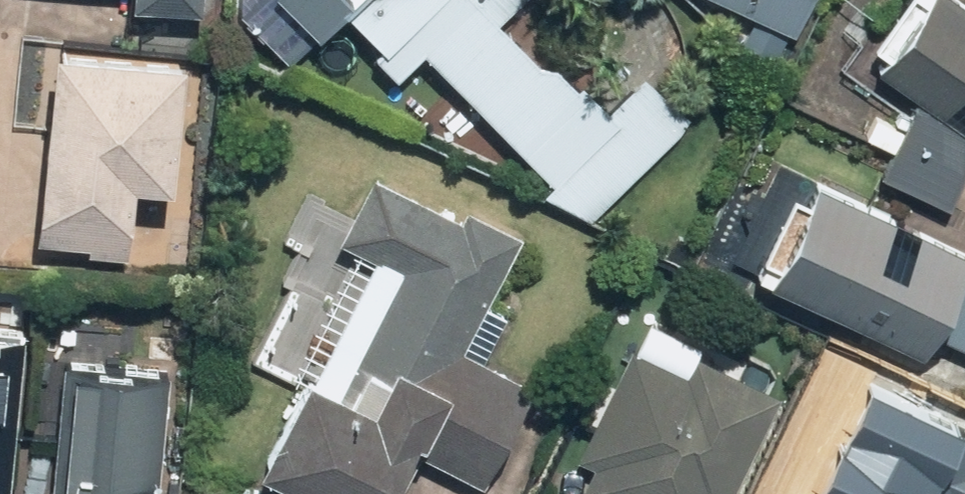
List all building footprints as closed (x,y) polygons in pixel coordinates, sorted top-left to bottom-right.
[(250,6),(305,58),(360,0),(256,0),(250,6)] [(357,10),(411,66),(434,44),(596,210),(695,114),(651,68),(618,100),(551,31),(540,42),(508,9),(517,0),(368,0),(357,10)] [(758,33),(790,0),(723,0),(758,33)] [(889,58),(927,86),(889,169),(959,201),(964,187),(964,0),(932,0),(889,58)] [(200,47),(71,33),(50,228),(98,233),(97,242),(137,246),(144,208),(148,170),(186,174),(200,47)] [(384,162),(350,227),(388,247),(330,358),(325,356),(275,452),(355,493),(398,493),(425,444),(492,478),(544,379),(471,341),(532,225),(477,196),(471,207),(384,162)] [(830,173),(822,188),(805,180),(775,242),(777,243),(767,263),(934,346),(944,327),(964,337),(964,240),(830,173)] [(0,318),(0,486),(19,488),(35,321),(0,318)] [(642,340),(589,448),(605,456),(591,486),(607,493),(738,493),(789,389),(704,347),(694,366),(642,340)] [(75,353),(61,491),(92,493),(170,493),(172,473),(168,472),(179,364),(75,353)] [(847,368),(788,493),(964,493),(964,423),(847,368)]
